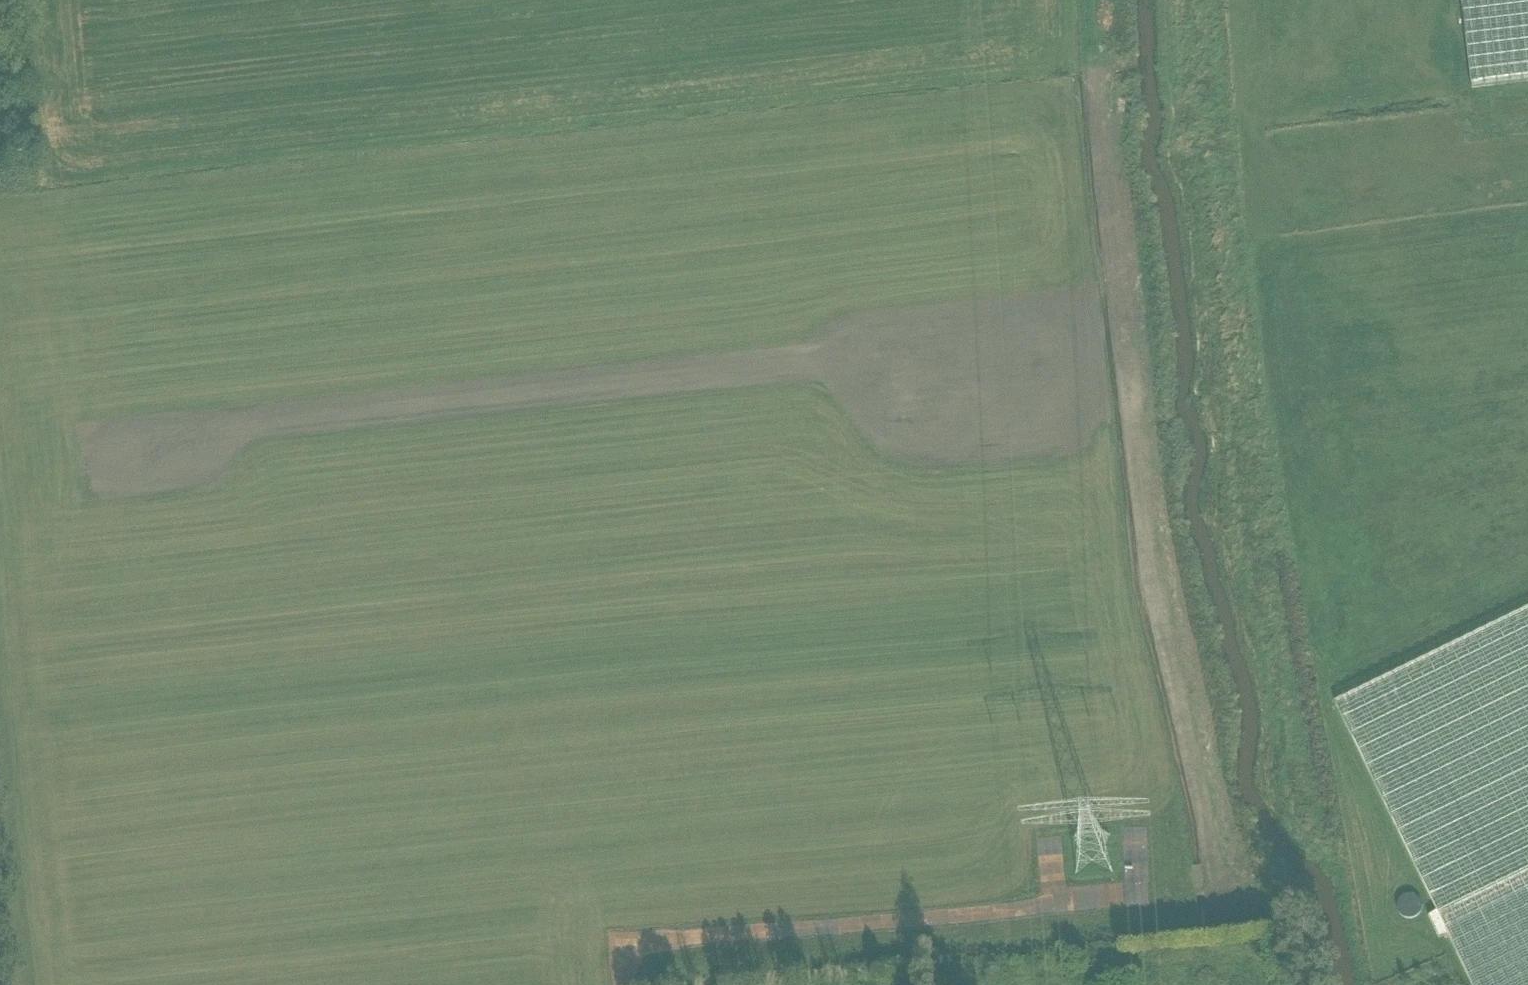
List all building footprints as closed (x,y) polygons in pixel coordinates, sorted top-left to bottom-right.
[(1473,87),(1527,81),(1527,0),(1463,0),(1473,87)] [(1335,703),(1425,887),(1437,913),(1429,917),(1430,918),(1440,938),(1448,935),(1455,950),(1472,984),(1527,984),(1527,609),(1335,703)]
